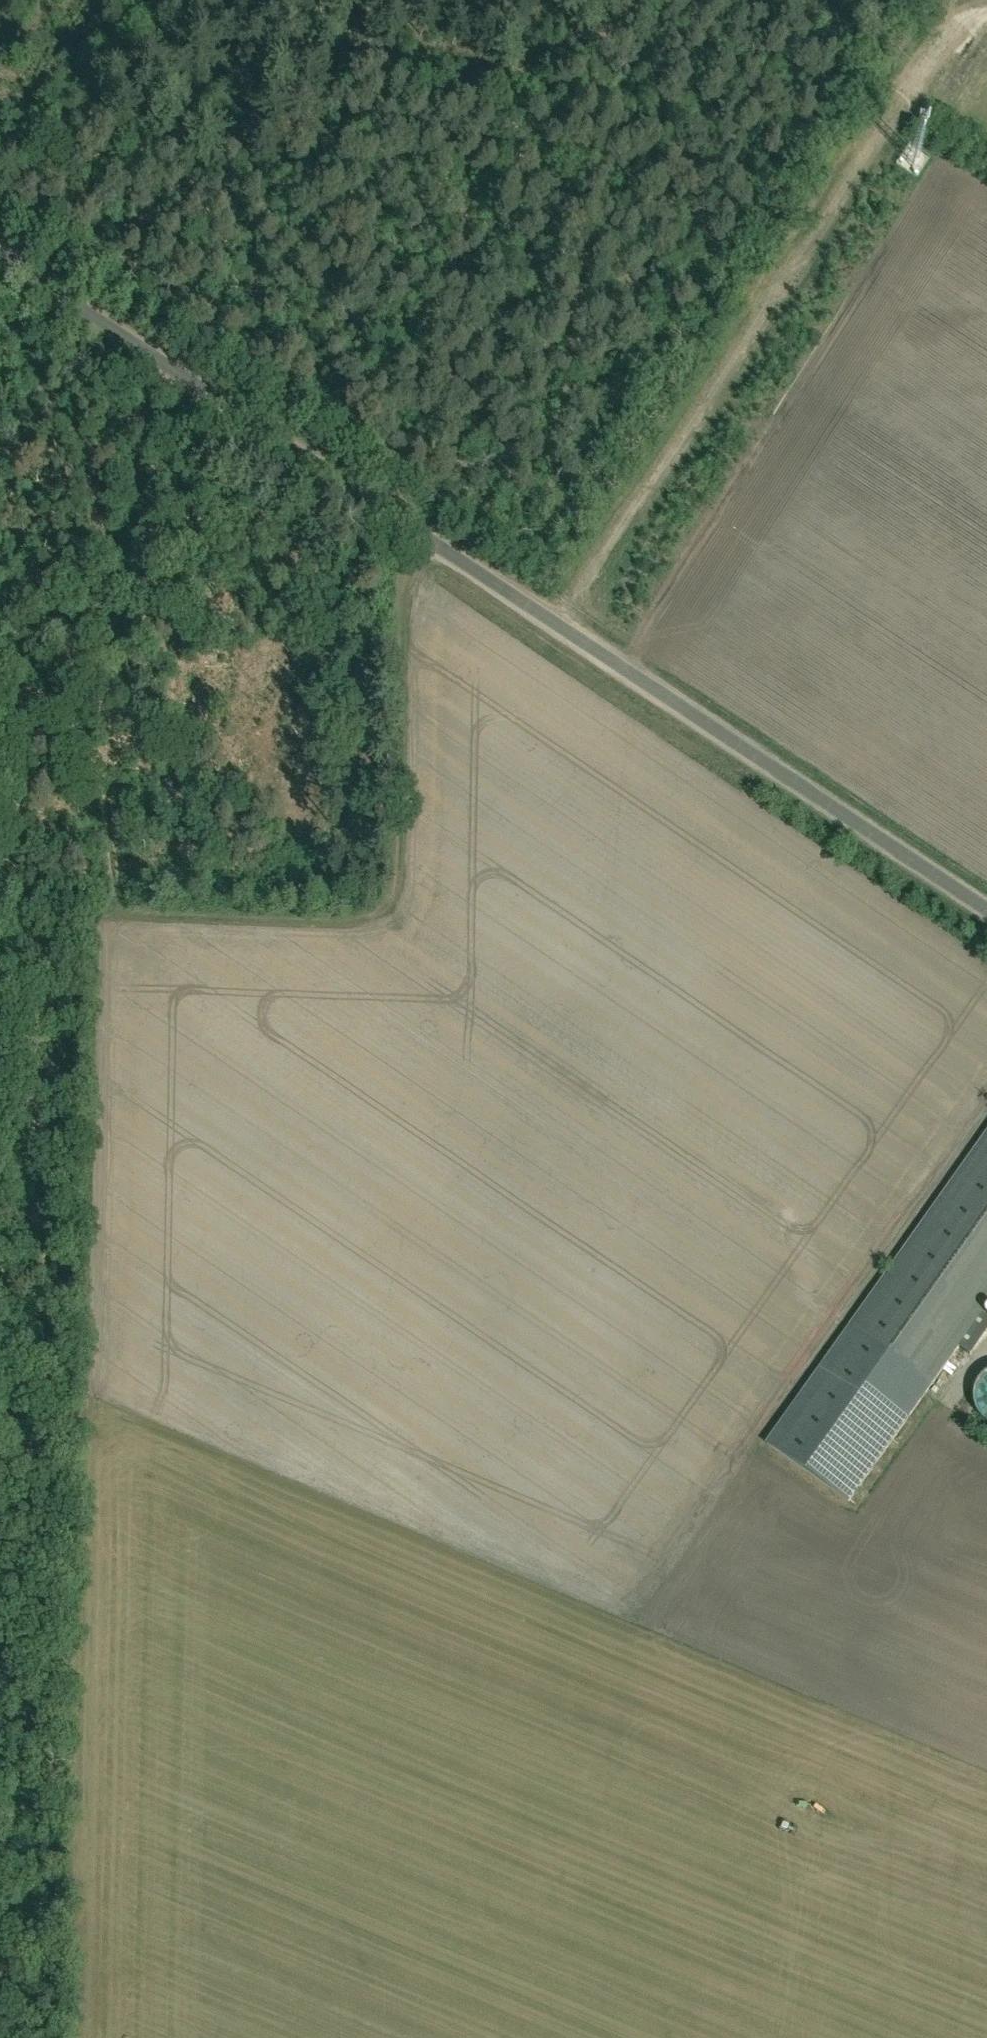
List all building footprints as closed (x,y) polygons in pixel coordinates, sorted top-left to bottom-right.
[(398,564),(398,550),(388,550),(388,564),(398,564)] [(47,770),(29,773),(32,794),(51,791),(47,770)] [(843,1335),(767,1443),(850,1501),(927,1393),(932,1385),(986,1307),(986,1132),(849,1326),(843,1335)]
